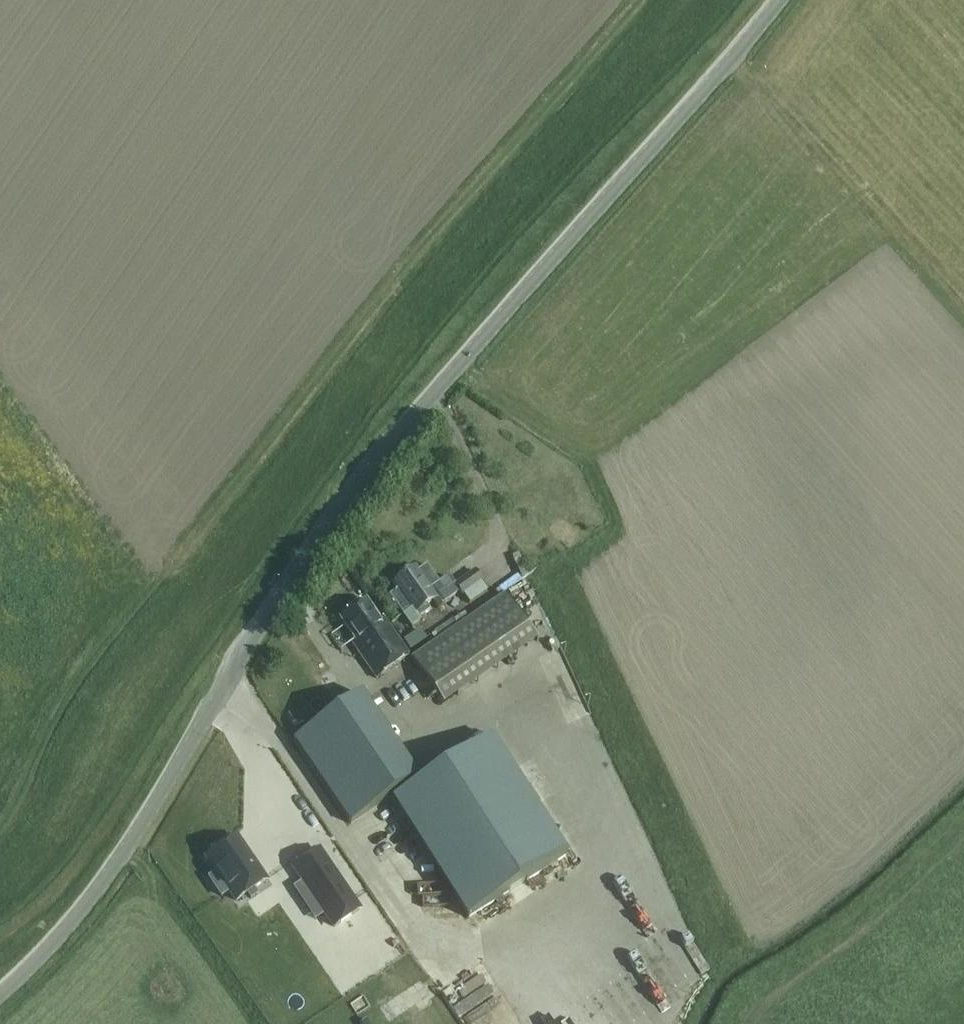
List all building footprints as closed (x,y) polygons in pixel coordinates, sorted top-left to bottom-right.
[(460,591),(456,584),(452,578),(446,577),(439,582),(427,565),(418,571),(416,568),(393,584),(398,590),(390,596),(403,615),(411,609),(418,619),(431,610),(427,605),(437,598),(441,604),(460,591)] [(482,582),(475,571),(456,584),(460,591),(463,595),(482,582)] [(367,600),(366,601),(340,618),(357,642),(353,645),(377,679),(409,656),(383,618),(380,620),(367,600)] [(411,609),(403,615),(412,627),(422,620),(420,618),(418,619),(411,609)] [(420,629),(403,640),(410,650),(426,639),(420,629)] [(413,767),(369,696),(367,697),(358,682),(296,721),(357,817),(373,807),(366,797),(413,767)] [(569,849),(490,734),(418,783),(394,800),(473,915),(569,849)] [(207,858),(217,873),(209,878),(221,897),(229,891),(236,901),(265,882),(236,839),(207,858)] [(318,850),(293,867),(334,927),(359,910),(318,850)] [(656,920),(666,940),(655,945),(669,974),(691,963),(668,914),(656,920)] [(714,965),(708,942),(691,947),(698,970),(714,965)] [(651,996),(621,958),(615,963),(622,973),(615,979),(647,1019),(660,1008),(651,996)] [(579,1021),(556,970),(545,976),(568,1023),(572,1023),(579,1021)] [(601,1023),(632,1023),(618,999),(595,1012),(601,1023)]
